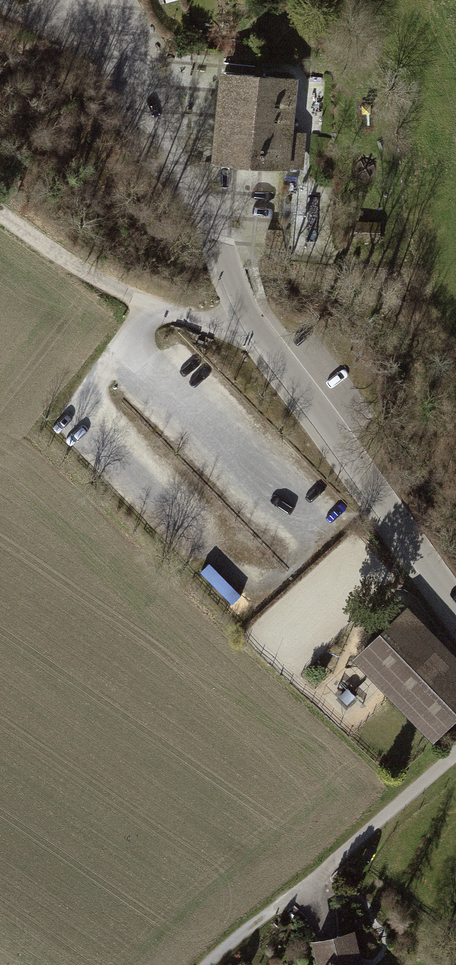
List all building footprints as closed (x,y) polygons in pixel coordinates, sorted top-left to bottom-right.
[(289,81),(215,76),(210,165),(283,169),(289,81)] [(350,658),(433,740),(455,716),(455,664),(400,608),(350,658)] [(355,937),(315,946),(320,964),(363,964),(355,937)]
